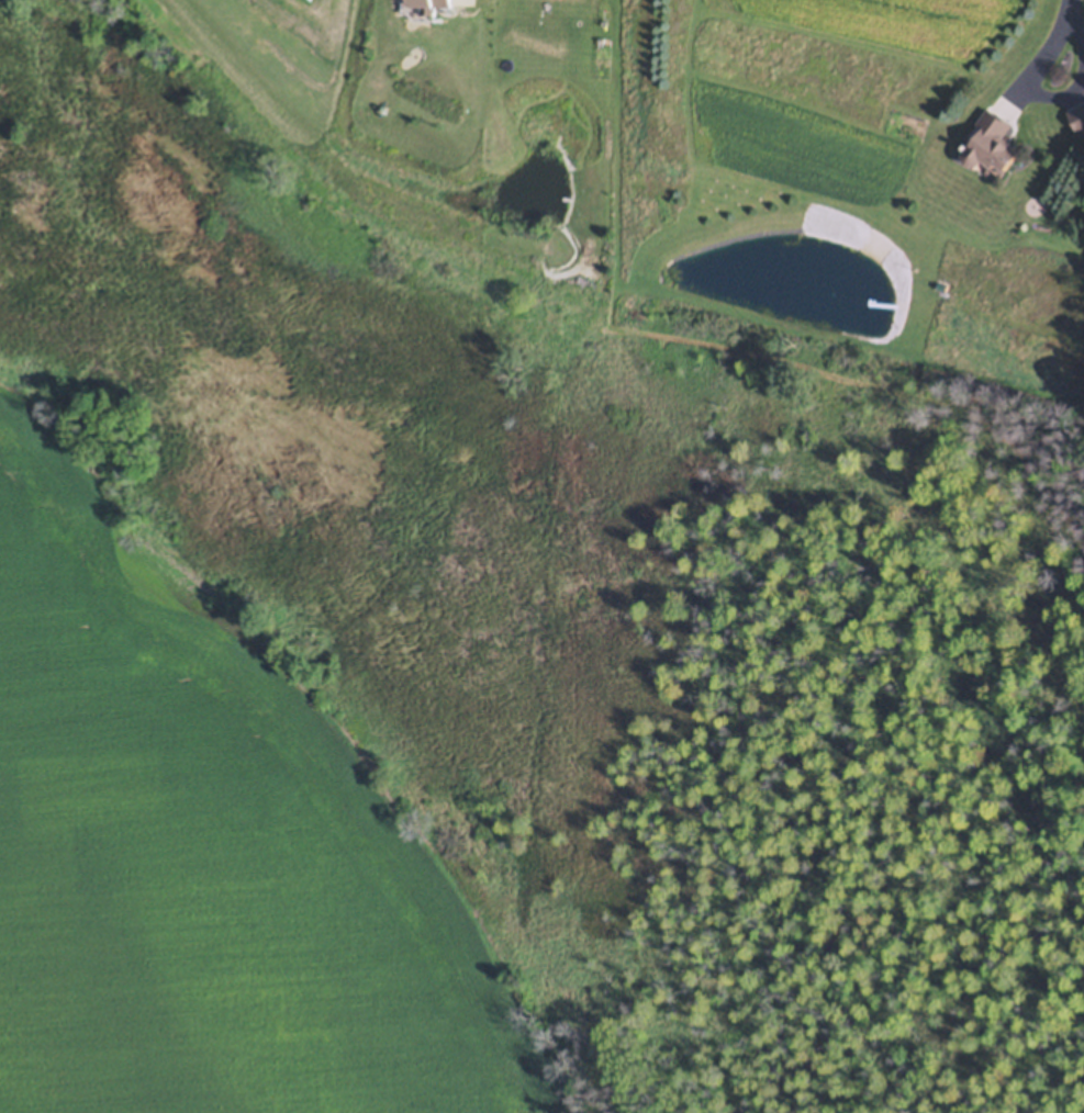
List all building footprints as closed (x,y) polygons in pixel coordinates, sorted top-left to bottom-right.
[(417,8),(459,8),(459,0),(417,0),(417,8)] [(1082,137),(1083,136),(1083,107),(1071,114),(1082,137)] [(1010,142),(1019,125),(993,110),(965,157),(986,170),(992,159),(1018,175),(1030,153),(1010,142)]
